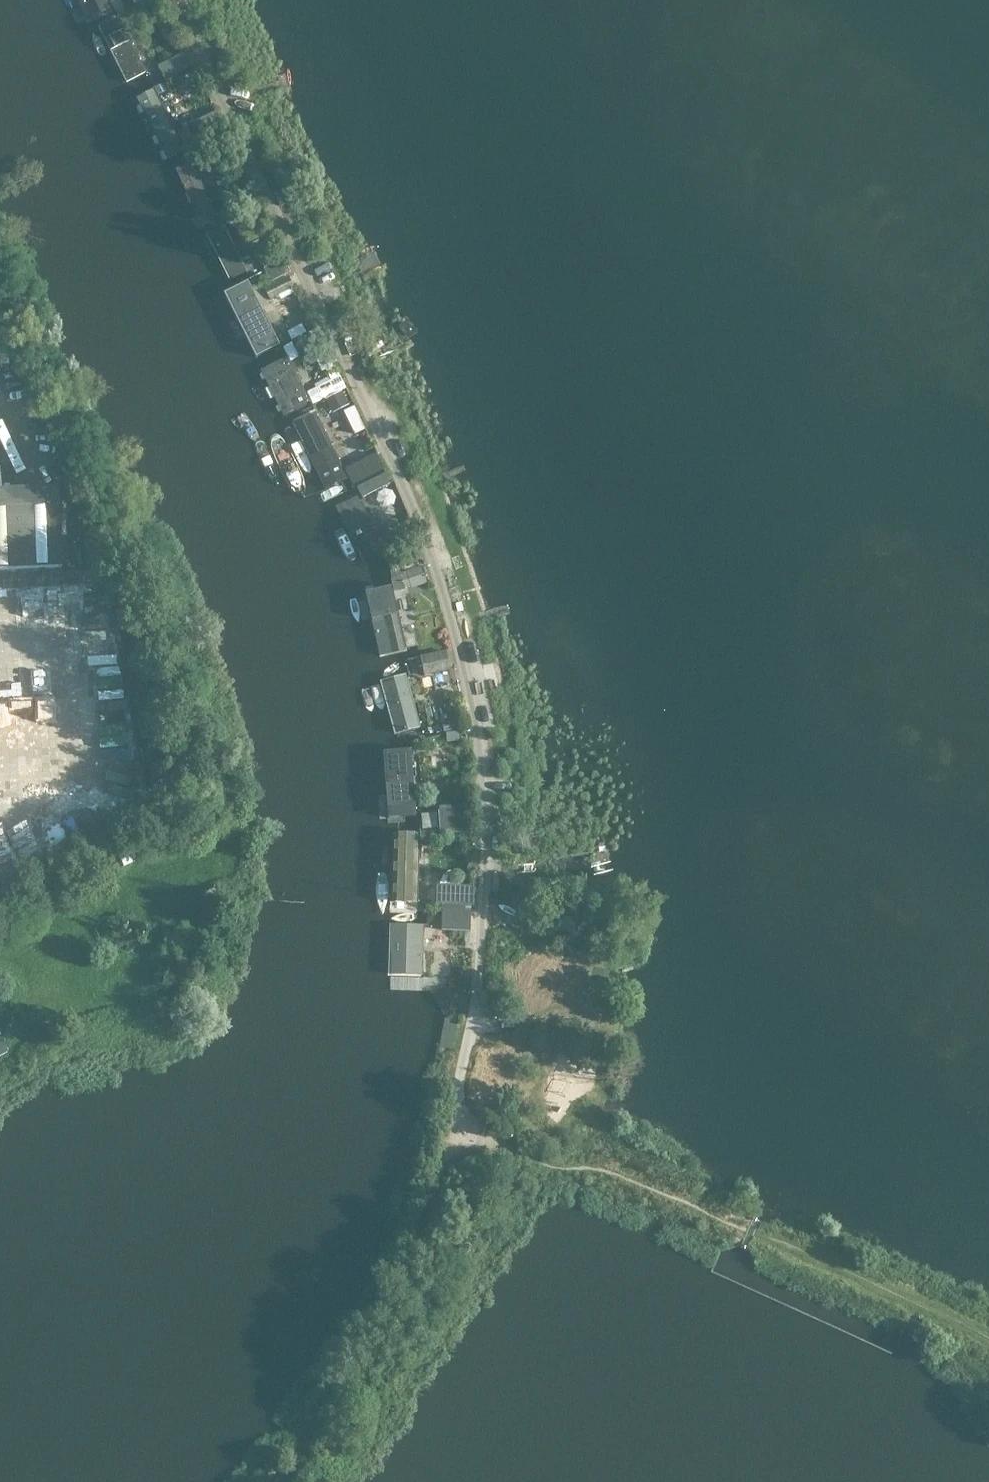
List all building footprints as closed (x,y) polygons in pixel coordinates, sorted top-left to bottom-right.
[(101,17),(116,10),(111,0),(92,0),(101,17)] [(99,25),(127,81),(147,71),(119,15),(99,25)] [(158,62),(165,75),(194,60),(187,47),(158,62)] [(137,95),(168,157),(184,149),(154,87),(137,95)] [(176,168),(201,221),(216,214),(191,161),(176,168)] [(206,235),(230,282),(248,273),(224,226),(206,235)] [(264,266),(271,278),(290,268),(283,256),(264,266)] [(265,285),(271,297),(295,285),(288,273),(265,285)] [(267,355),(284,346),(249,277),(229,288),(236,303),(239,301),(267,355)] [(302,321),(287,329),(292,337),(307,329),(302,321)] [(310,403),(286,356),(261,369),(285,416),(310,403)] [(343,388),(326,397),(333,410),(350,402),(343,388)] [(298,419),(332,490),(349,482),(316,411),(298,419)] [(376,450),(345,466),(353,482),(384,466),(376,450)] [(385,471),(357,485),(362,494),(390,481),(385,471)] [(63,567),(59,486),(0,488),(0,570),(63,567)] [(335,503),(362,559),(383,549),(357,493),(335,503)] [(412,546),(396,550),(400,563),(415,559),(412,546)] [(422,564),(401,570),(406,587),(427,581),(422,564)] [(409,650),(393,581),(371,586),(388,655),(409,650)] [(446,648),(421,654),(425,673),(451,666),(446,648)] [(424,730),(411,669),(382,675),(396,736),(424,730)] [(458,717),(442,721),(445,730),(460,727),(458,717)] [(459,729),(447,730),(448,740),(460,738),(459,729)] [(383,750),(387,819),(421,816),(417,748),(383,750)] [(467,805),(439,806),(440,832),(468,831),(467,805)] [(390,902),(418,903),(419,832),(391,831),(390,902)] [(473,888),(443,887),(443,900),(472,901),(473,888)] [(443,904),(442,927),(472,928),(473,905),(443,904)] [(387,975),(423,976),(425,923),(389,921),(387,975)]
